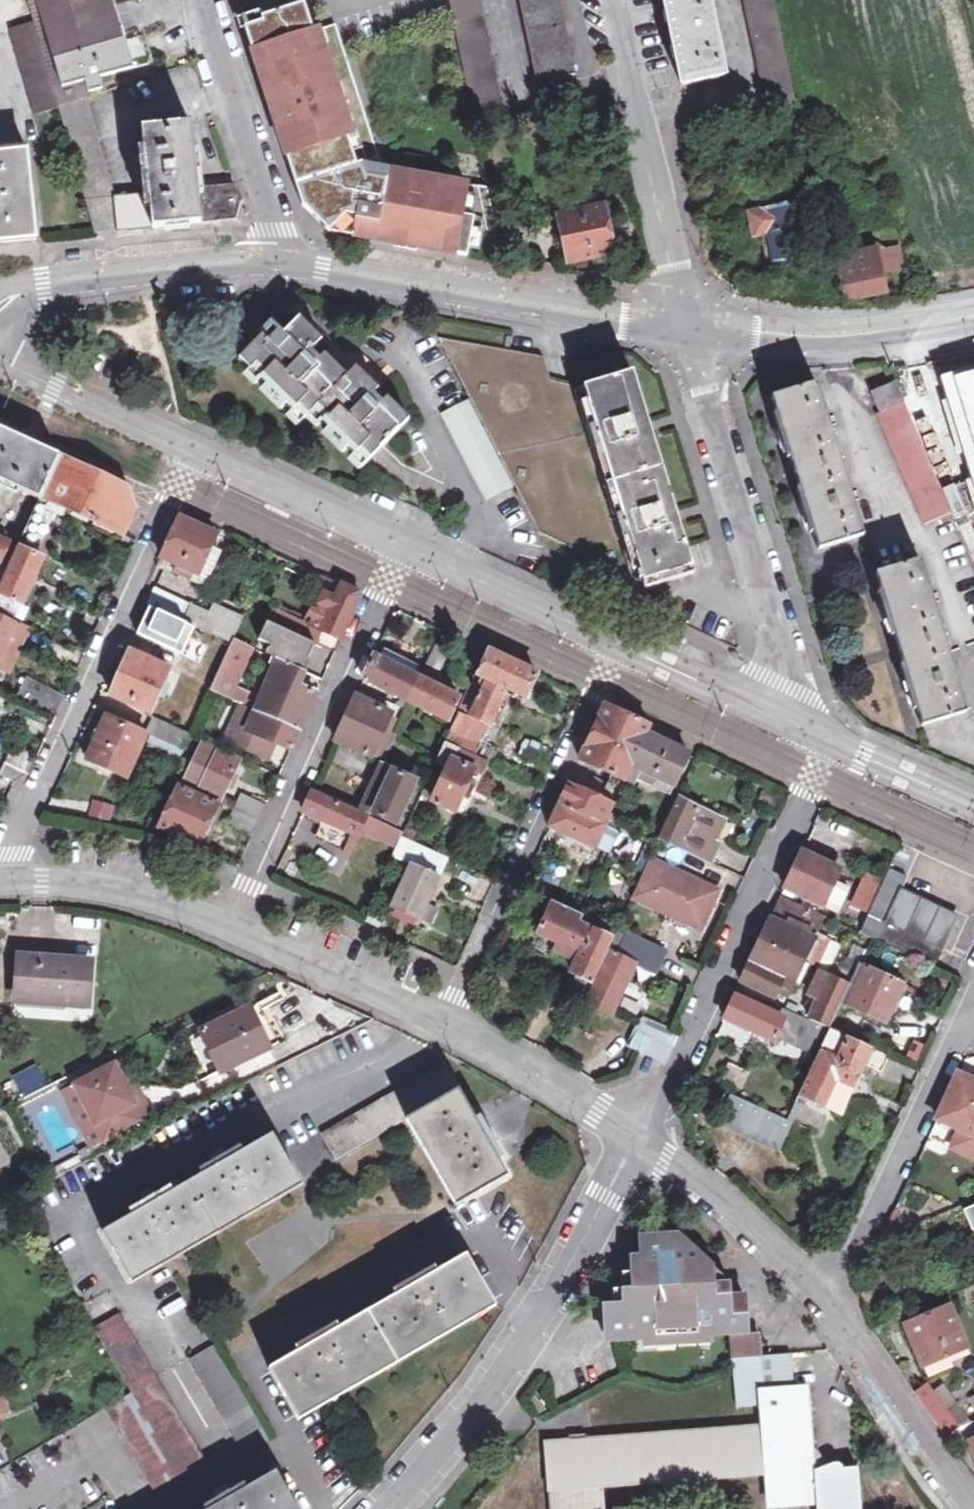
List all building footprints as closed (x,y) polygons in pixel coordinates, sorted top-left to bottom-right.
[(41,20),(62,88),(84,82),(87,92),(104,87),(102,77),(153,63),(144,36),(126,39),(115,0),(35,0),(41,20)] [(480,0),(450,0),(451,7),(473,117),(501,112),(480,0)] [(535,80),(573,72),(558,0),(518,0),(535,80)] [(680,85),(723,76),(707,0),(662,0),(680,85)] [(773,0),(743,0),(765,107),(794,101),(773,0)] [(300,4),(241,24),(270,111),(301,205),(309,213),(328,231),(466,255),(469,240),(497,234),(488,188),(381,169),(342,51),(333,25),(311,32),(300,4)] [(95,233),(130,231),(127,195),(115,195),(88,95),(87,92),(84,82),(62,88),(41,20),(10,31),(21,69),(35,116),(59,110),(95,233)] [(127,195),(130,231),(182,225),(235,220),(239,202),(233,184),(196,188),(191,123),(141,129),(146,193),(127,195)] [(36,239),(27,150),(0,153),(0,243),(36,239)] [(555,215),(566,265),(621,253),(616,233),(611,235),(604,204),(555,215)] [(749,214),(755,236),(768,234),(773,264),(809,256),(798,204),(749,214)] [(835,252),(846,301),(885,293),(877,252),(856,255),(855,248),(835,252)] [(366,464),(412,419),(389,395),(385,400),(377,392),(381,387),(358,365),(350,373),(329,352),(322,358),(315,350),(324,342),(302,320),(275,346),(266,337),(244,359),(306,421),(315,412),(366,464)] [(973,485),(973,363),(940,373),(973,485)] [(631,369),(573,387),(630,570),(644,576),(653,574),(694,562),(689,548),(631,369)] [(950,511),(942,491),(904,402),(895,380),(870,390),(880,412),(879,413),(925,526),(950,511)] [(773,398),(820,547),(863,533),(816,384),(773,398)] [(516,487),(473,401),(447,414),(490,500),(516,487)] [(41,500),(20,546),(50,560),(57,544),(45,538),(60,509),(119,536),(130,511),(120,485),(4,432),(0,430),(0,481),(41,500)] [(198,575),(211,547),(218,534),(178,516),(154,567),(164,571),(168,562),(177,566),(198,575)] [(10,569),(19,550),(0,541),(0,565),(10,569)] [(220,551),(211,547),(198,575),(194,582),(203,586),(220,551)] [(37,573),(42,562),(22,551),(0,598),(0,614),(15,620),(37,573)] [(878,571),(924,723),(969,710),(951,651),(923,558),(878,571)] [(198,575),(177,566),(174,573),(194,582),(198,575)] [(45,577),(37,573),(15,620),(23,624),(45,577)] [(358,592),(342,585),(334,601),(323,595),(318,604),(312,601),(301,622),(275,608),(269,623),(312,644),(318,631),(341,642),(360,600),(358,592)] [(265,739),(275,744),(291,751),(310,709),(316,695),(298,686),(304,673),(277,660),(253,711),(249,710),(255,698),(234,688),(252,649),(233,640),(242,620),(212,606),(207,616),(191,609),(192,606),(154,588),(146,605),(231,645),(210,692),(240,706),(224,740),(257,755),(265,739)] [(0,618),(0,657),(6,644),(13,646),(14,643),(20,646),(27,630),(0,618)] [(6,644),(0,657),(0,688),(2,689),(28,630),(27,630),(20,646),(14,643),(13,646),(6,644)] [(433,643),(417,679),(434,687),(450,652),(433,643)] [(434,687),(417,679),(412,677),(416,668),(382,652),(377,660),(373,658),(363,680),(448,721),(458,699),(434,687)] [(432,802),(455,813),(475,771),(484,775),(489,763),(475,756),(481,743),(505,689),(524,698),(536,674),(487,652),(435,765),(447,770),(432,802)] [(128,654),(110,695),(150,713),(169,673),(128,654)] [(64,697),(25,677),(16,696),(56,715),(64,697)] [(391,714),(355,697),(353,701),(335,741),(372,757),(391,714)] [(594,848),(604,825),(609,815),(631,766),(673,785),(688,754),(663,742),(666,734),(644,724),(627,716),(605,706),(580,759),(611,774),(606,785),(600,798),(574,785),(569,783),(562,799),(548,827),(594,848)] [(86,759),(125,777),(146,732),(184,750),(190,736),(152,718),(147,728),(108,710),(86,759)] [(265,739),(257,755),(267,760),(275,744),(265,739)] [(525,741),(518,756),(549,771),(555,755),(525,741)] [(152,742),(147,750),(177,765),(181,756),(152,742)] [(183,786),(219,803),(240,759),(204,742),(183,786)] [(502,753),(481,743),(475,756),(489,763),(495,766),(502,753)] [(12,748),(0,774),(0,776),(14,783),(17,781),(30,773),(37,759),(12,748)] [(381,766),(360,808),(395,824),(415,782),(381,766)] [(475,771),(455,813),(465,817),(484,775),(475,771)] [(600,798),(606,785),(580,774),(574,785),(600,798)] [(218,807),(177,788),(159,828),(198,847),(218,807)] [(321,820),(357,836),(367,817),(311,792),(302,811),(321,820)] [(680,799),(660,843),(708,865),(716,848),(710,845),(723,818),(680,799)] [(90,800),(86,817),(110,823),(114,806),(90,800)] [(348,854),(357,836),(321,820),(313,837),(348,854)] [(616,831),(604,825),(594,848),(606,853),(616,831)] [(658,838),(651,835),(638,862),(646,865),(648,860),(658,838)] [(402,838),(393,856),(411,864),(392,907),(433,926),(440,909),(427,903),(448,859),(402,838)] [(833,881),(838,869),(801,851),(785,887),(836,912),(848,888),(833,881)] [(646,865),(631,899),(699,931),(718,892),(648,860),(646,865)] [(889,870),(868,916),(887,926),(879,942),(936,969),(958,923),(902,895),(908,880),(889,870)] [(849,906),(866,913),(880,878),(863,871),(849,906)] [(802,962),(814,934),(821,916),(780,897),(775,908),(741,980),(775,996),(782,980),(792,985),(802,962)] [(552,901),(537,933),(557,942),(554,948),(574,957),(568,971),(573,973),(592,983),(607,952),(612,940),(578,924),(582,915),(552,901)] [(612,1014),(634,965),(654,974),(663,952),(616,931),(612,940),(607,952),(608,953),(586,1002),(612,1014)] [(829,941),(814,934),(802,962),(817,969),(829,941)] [(850,984),(859,965),(866,952),(855,947),(839,979),(850,984)] [(86,1003),(90,962),(23,957),(19,997),(86,1003)] [(902,985),(859,965),(850,984),(839,979),(820,970),(809,993),(818,997),(808,1019),(786,1008),(781,1019),(754,1006),(758,996),(738,987),(724,1018),(772,1040),(774,1034),(817,1054),(798,1094),(811,1099),(841,1113),(863,1063),(882,1072),(889,1055),(829,1028),(841,1003),(885,1023),(902,985)] [(592,983),(573,973),(564,992),(584,1001),(592,983)] [(267,1048),(246,1007),(197,1032),(218,1073),(267,1048)] [(665,1064),(678,1036),(639,1020),(628,1047),(665,1064)] [(109,1060),(69,1079),(97,1136),(138,1117),(109,1060)] [(459,1092),(442,1063),(320,1132),(336,1161),(413,1118),(459,1092)] [(20,1097),(46,1085),(36,1064),(10,1076),(20,1097)] [(938,1119),(960,1129),(954,1142),(972,1150),(973,1146),(973,1081),(958,1074),(938,1119)] [(459,1092),(413,1118),(461,1201),(506,1175),(498,1161),(504,1157),(479,1115),(474,1119),(469,1111),(459,1092)] [(777,1152),(790,1123),(786,1120),(727,1093),(714,1122),(777,1152)] [(798,1126),(811,1099),(798,1094),(786,1120),(790,1123),(798,1126)] [(273,1135),(243,1152),(241,1147),(222,1158),(200,1170),(203,1174),(173,1190),(171,1186),(153,1196),(130,1208),(133,1214),(103,1230),(129,1277),(164,1257),(300,1183),(273,1135)] [(971,1230),(973,1229),(973,1208),(964,1212),(971,1230)] [(745,1332),(743,1299),(726,1299),(725,1283),(709,1284),(708,1267),(695,1268),(694,1254),(678,1237),(647,1238),(647,1254),(637,1254),(639,1271),(630,1271),(630,1281),(630,1288),(621,1288),(621,1297),(621,1305),(611,1305),(613,1337),(728,1333),(745,1332)] [(268,1368),(295,1415),(315,1403),(492,1301),(465,1253),(438,1269),(435,1264),(395,1287),(398,1292),(337,1327),(334,1323),(294,1346),(296,1351),(268,1368)] [(949,1307),(906,1326),(924,1373),(969,1355),(949,1307)] [(92,1329),(94,1332),(129,1393),(105,1407),(160,1504),(212,1474),(121,1313),(92,1329)] [(730,1358),(758,1357),(756,1332),(745,1332),(728,1333),(730,1358)] [(214,1343),(185,1359),(243,1455),(271,1439),(224,1359),(214,1343)] [(758,1357),(730,1358),(731,1370),(734,1407),(760,1406),(762,1424),(590,1438),(576,1439),(543,1441),(547,1488),(605,1484),(765,1473),(767,1507),(816,1504),(817,1508),(860,1508),(857,1468),(844,1468),(836,1463),(813,1469),(812,1453),(806,1388),(793,1389),(791,1354),(758,1357)] [(9,1412),(0,1390),(0,1415),(9,1412)] [(941,1437),(950,1433),(954,1445),(973,1437),(973,1424),(973,1422),(958,1429),(929,1392),(916,1403),(941,1437)] [(534,1395),(529,1405),(538,1414),(547,1409),(534,1395)] [(274,1471),(246,1487),(244,1483),(204,1506),(206,1508),(295,1508),(274,1471)] [(605,1484),(547,1488),(549,1508),(607,1508),(605,1484)]
